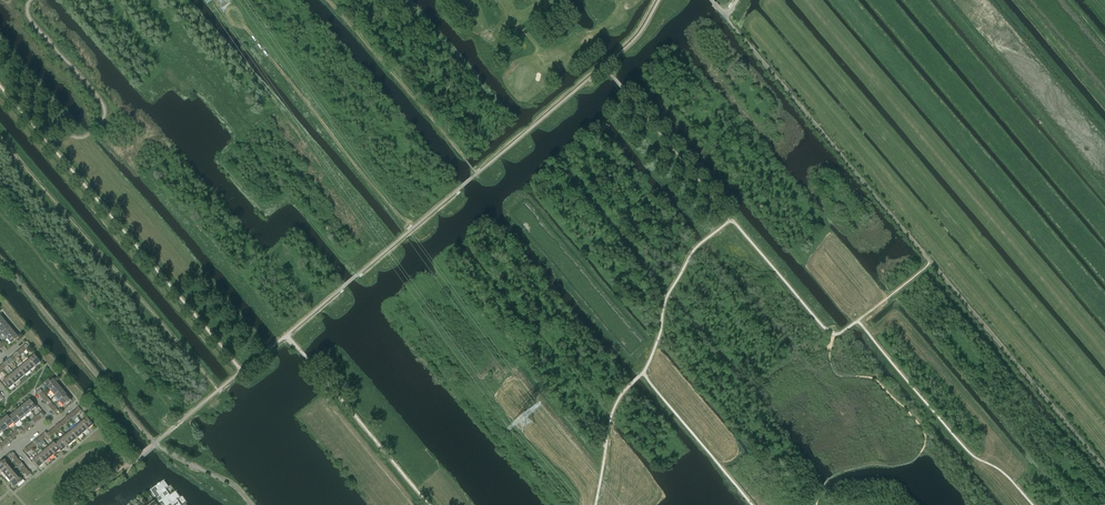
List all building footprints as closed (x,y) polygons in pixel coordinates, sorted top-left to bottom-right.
[(0,326),(0,330),(2,333),(10,327),(5,321),(0,326)] [(7,338),(14,332),(10,327),(2,333),(7,338)] [(14,332),(7,338),(11,343),(19,337),(14,332)] [(34,354),(29,359),(35,366),(41,362),(38,359),(40,358),(36,353),(34,354)] [(35,366),(29,359),(24,363),(30,371),(35,366)] [(30,371),(24,363),(18,368),(25,375),(30,371)] [(25,375),(18,368),(13,372),(19,380),(25,375)] [(14,384),(19,380),(13,372),(8,377),(14,384)] [(14,384),(8,377),(2,381),(9,389),(14,384)] [(49,378),(44,382),(46,385),(50,390),(58,384),(53,379),(51,381),(49,378)] [(62,389),(58,384),(50,390),(55,395),(62,389)] [(67,394),(62,389),(55,395),(59,401),(67,394)] [(71,400),(67,394),(59,401),(64,406),(71,400)] [(25,404),(31,411),(36,407),(30,399),(25,404)] [(31,411),(25,404),(19,408),(25,416),(31,411)] [(19,408),(14,413),(20,420),(25,416),(19,408)] [(13,423),(15,425),(20,420),(14,413),(9,417),(14,423),(13,423)] [(2,420),(8,427),(13,423),(14,423),(9,417),(7,415),(2,420)] [(87,417),(82,422),(88,429),(93,425),(87,417)] [(3,432),(8,427),(2,420),(0,421),(0,428),(3,432)] [(82,434),(88,429),(82,422),(76,426),(82,434)] [(77,438),(82,434),(76,426),(71,431),(77,438)] [(72,442),(77,438),(71,431),(66,435),(72,442)] [(67,447),(72,442),(66,435),(60,439),(67,447)] [(61,451),(67,447),(60,439),(55,444),(60,450),(61,451)] [(55,454),(60,450),(55,444),(54,442),(48,446),(55,454)] [(49,458),(55,454),(48,446),(43,451),(49,458)] [(43,451),(38,455),(44,463),(49,458),(43,451)] [(39,467),(44,463),(38,455),(32,460),(39,467)] [(9,465),(4,459),(0,463),(0,469),(2,471),(9,465)] [(2,471),(6,476),(13,470),(9,465),(2,471)] [(6,476),(10,481),(18,475),(13,470),(6,476)] [(22,480),(18,475),(10,481),(15,487),(17,485),(19,486),(25,482),(23,480),(22,480)] [(170,495),(165,489),(166,488),(168,486),(164,480),(165,479),(150,490),(159,503),(162,501),(170,495)] [(162,501),(165,504),(181,504),(177,500),(178,499),(180,497),(176,491),(177,490),(170,495),(162,501)]
